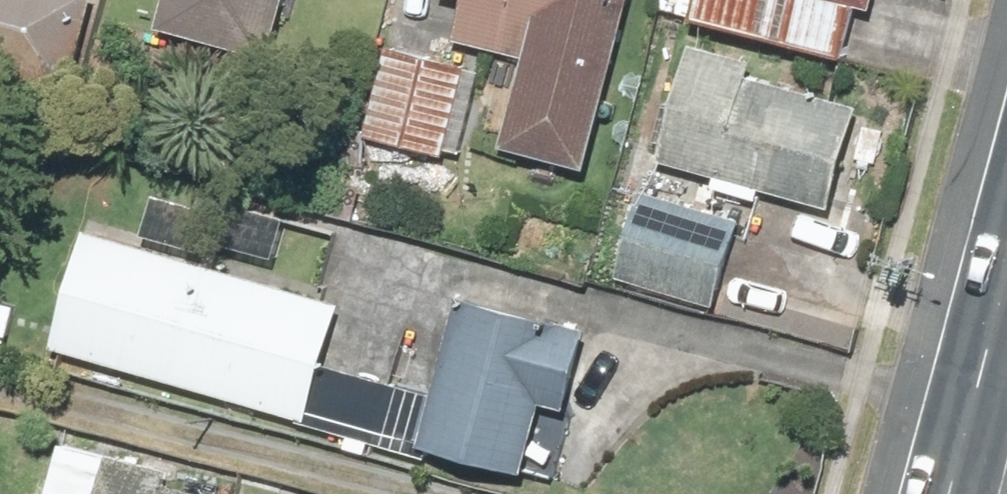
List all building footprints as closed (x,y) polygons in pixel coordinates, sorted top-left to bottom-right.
[(70,88),(92,0),(0,0),(0,70),(70,88)] [(163,26),(275,56),(291,0),(170,0),(163,26)] [(637,0),(474,0),(463,43),(527,60),(504,147),(592,170),(637,0)] [(667,10),(844,50),(855,0),(669,0),(667,10)] [(756,53),(694,38),(664,161),(718,174),(715,188),(767,201),(769,190),(837,207),(862,102),(751,75),(756,53)] [(486,75),(383,47),(359,135),(462,162),(486,75)] [(746,213),(648,183),(619,279),(717,308),(746,213)] [(416,453),(430,387),(340,359),(354,296),(89,213),(62,342),(77,346),(416,453)] [(593,326),(477,291),(438,421),(554,456),(593,326)] [(249,474),(116,454),(110,493),(246,493),(249,474)]
